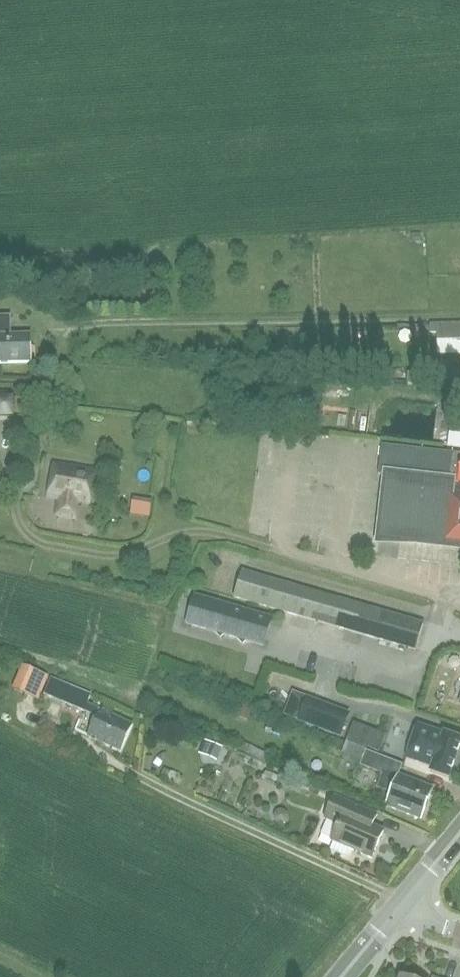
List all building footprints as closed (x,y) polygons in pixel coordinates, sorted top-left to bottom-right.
[(31,363),(31,335),(10,335),(10,316),(0,316),(0,363),(31,363)] [(431,333),(439,333),(439,340),(459,340),(459,323),(431,323),(431,333)] [(449,361),(419,359),(418,373),(407,372),(406,382),(447,385),(447,384),(459,382),(459,369),(448,364),(449,361)] [(23,415),(23,398),(0,399),(0,416),(23,415)] [(459,448),(459,429),(450,428),(448,446),(459,448)] [(451,453),(382,445),(378,474),(382,475),(374,545),(414,546),(459,551),(459,454),(451,453)] [(77,521),(80,503),(89,504),(95,470),(53,463),(47,497),(57,499),(54,516),(77,521)] [(385,612),(242,571),(233,597),(377,640),(385,612)] [(185,625),(223,636),(231,607),(194,596),(185,625)] [(223,636),(262,647),(270,618),(231,607),(223,636)] [(423,623),(385,612),(377,640),(415,651),(423,623)] [(23,664),(12,689),(37,700),(48,675),(23,664)] [(84,710),(87,703),(89,698),(90,695),(51,679),(45,695),(84,710)] [(340,740),(349,717),(309,702),(300,724),(340,740)] [(104,704),(101,710),(99,709),(88,735),(121,750),(132,724),(112,715),(114,709),(104,704)] [(371,726),(354,720),(348,737),(364,744),(371,726)] [(417,725),(406,757),(432,765),(430,772),(449,778),(459,744),(459,738),(443,732),(443,733),(417,725)] [(205,739),(200,750),(218,757),(222,746),(205,739)] [(391,773),(395,762),(366,750),(361,764),(383,773),(377,787),(392,793),(387,805),(421,819),(433,788),(399,775),(398,776),(391,773)] [(366,809),(334,795),(323,819),(338,826),(332,838),(334,839),(330,849),(345,856),(349,848),(371,858),(383,831),(370,825),(375,814),(366,810),(366,809)]
